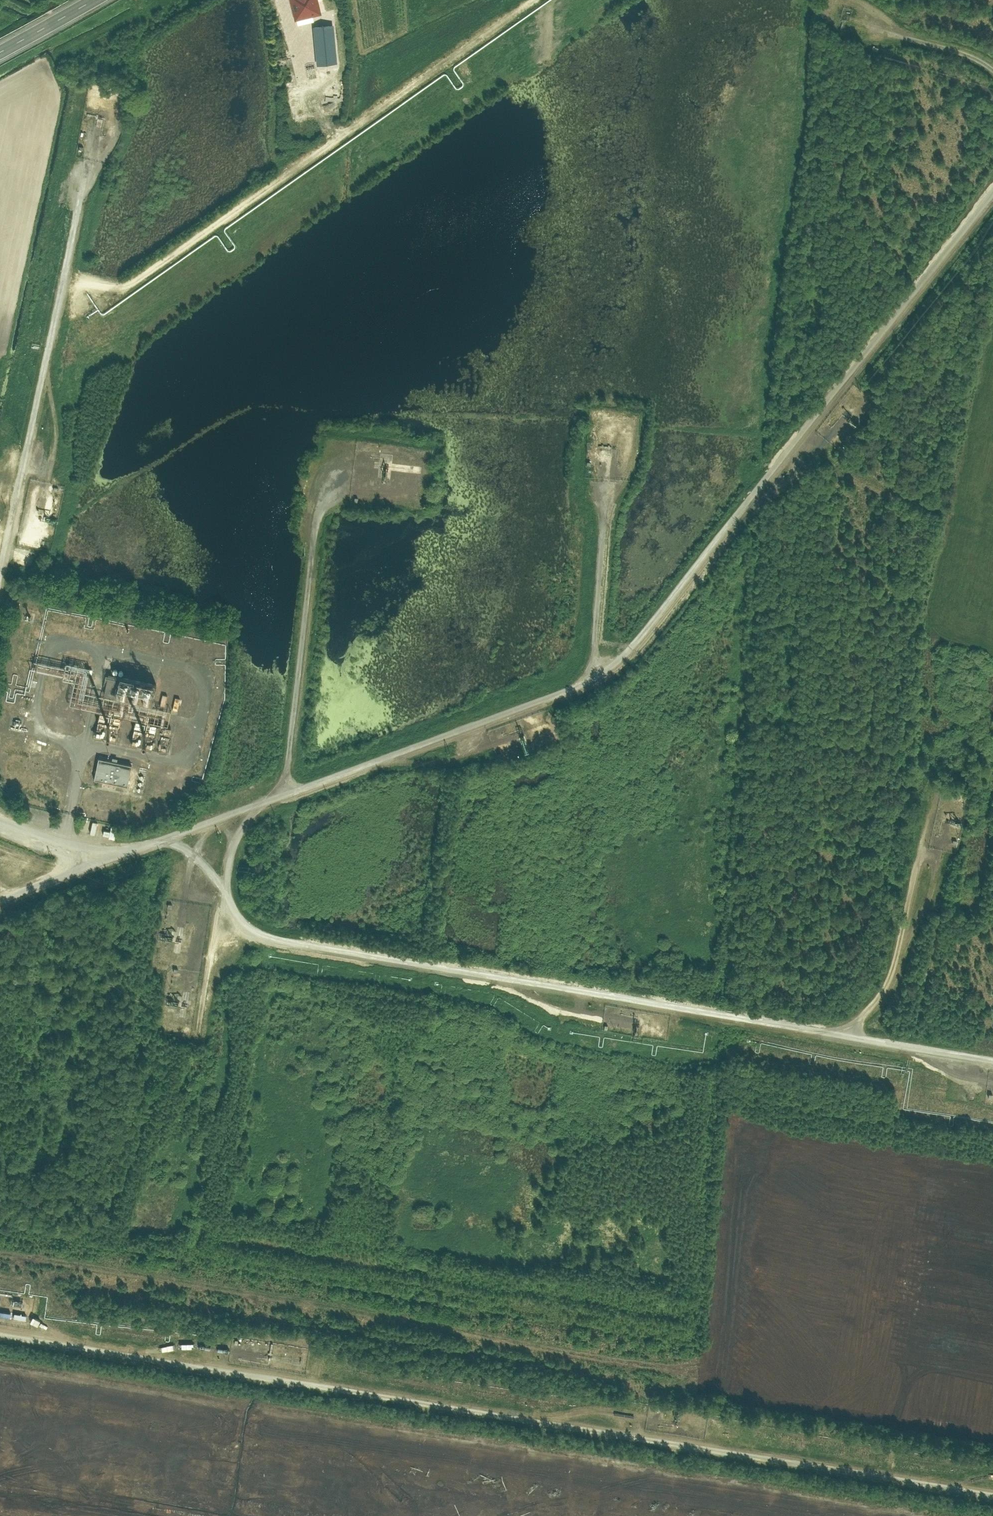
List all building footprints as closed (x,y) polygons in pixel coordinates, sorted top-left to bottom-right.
[(297,20),(328,12),(325,0),(292,0),(297,20)] [(335,24),(315,26),(319,65),(339,63),(335,24)] [(317,64),(307,66),(310,79),(320,77),(317,64)] [(155,697),(156,683),(106,677),(104,696),(146,701),(146,696),(155,697)] [(159,705),(178,710),(181,698),(162,693),(159,705)] [(94,780),(128,784),(131,763),(97,758),(94,780)] [(80,831),(92,832),(93,820),(82,819),(80,831)] [(115,838),(117,826),(111,825),(109,837),(115,838)]
